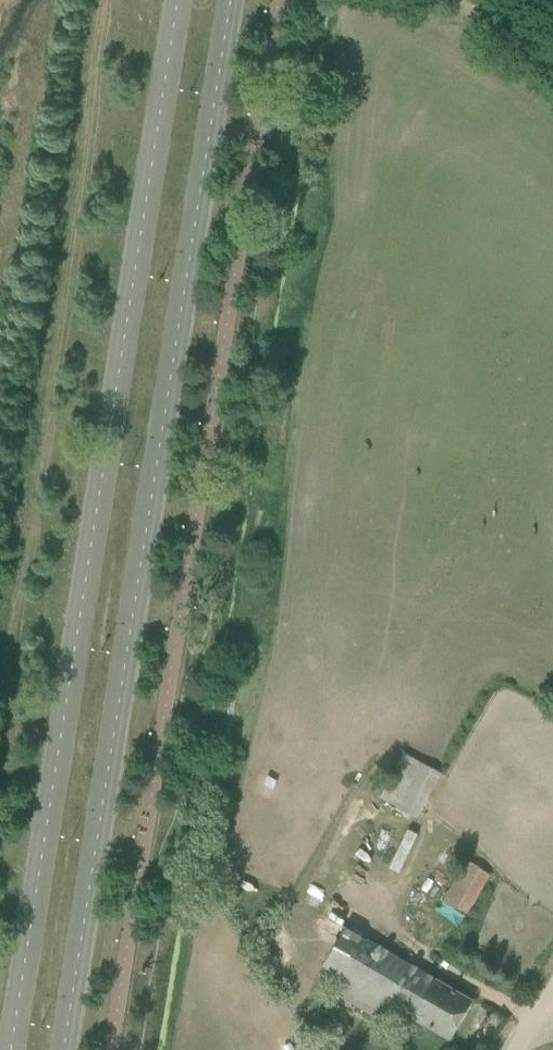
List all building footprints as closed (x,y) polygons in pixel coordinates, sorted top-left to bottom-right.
[(403,752),(379,795),(417,816),(441,772),(403,752)] [(439,901),(463,915),(488,873),(464,859),(439,901)] [(334,945),(321,967),(342,979),(337,987),(331,983),(326,990),(379,1020),(391,1027),(400,1011),(447,1037),(468,1000),(449,989),(421,973),(422,972),(389,953),(367,940),(344,927),(337,940),(334,945)]
